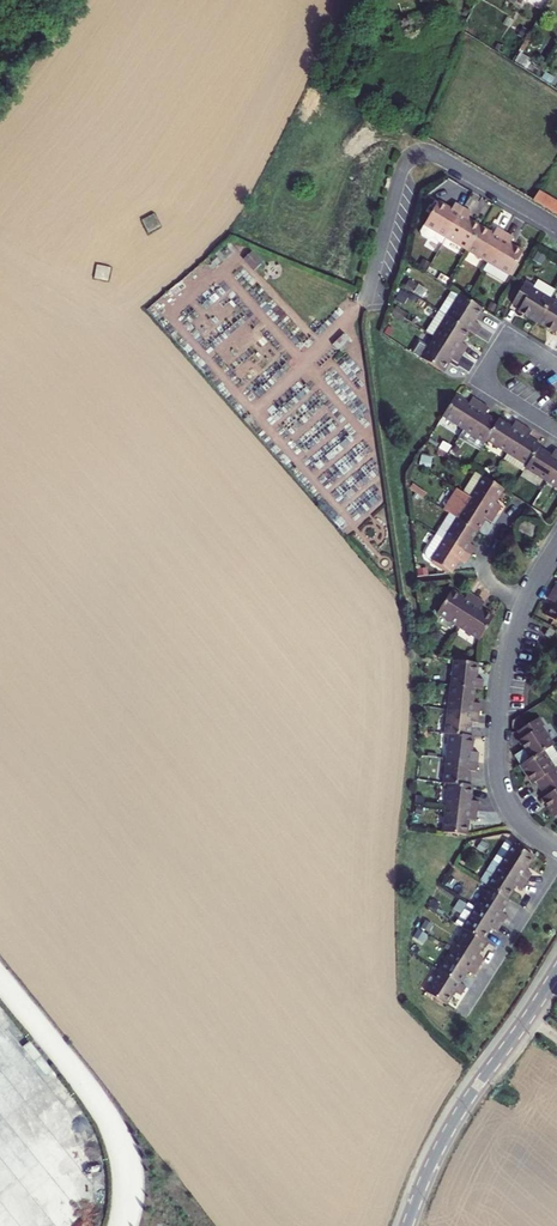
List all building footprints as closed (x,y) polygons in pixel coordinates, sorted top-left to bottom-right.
[(539,187),(533,196),(556,210),(556,198),(539,187)] [(443,234),(459,207),(451,202),(447,209),(433,201),(419,227),(420,231),(426,235),(430,234),(440,240),(443,234)] [(443,234),(465,247),(477,226),(464,218),(467,212),(459,207),(443,234)] [(486,260),(502,232),(494,228),(491,234),(477,226),(465,247),(486,260)] [(511,237),(502,232),(486,260),(482,267),(502,278),(506,271),(508,272),(520,250),(507,243),(511,237)] [(250,250),(243,257),(254,268),(261,261),(250,250)] [(525,276),(511,299),(518,304),(517,306),(535,318),(550,295),(554,288),(536,277),(534,281),(525,276)] [(456,301),(463,292),(455,287),(449,297),(456,301)] [(474,318),(482,304),(466,294),(463,292),(456,301),(449,297),(441,309),(449,313),(469,326),(475,330),(481,322),(474,318)] [(550,295),(535,318),(555,330),(556,327),(556,299),(550,295)] [(461,338),(469,326),(449,313),(441,309),(428,328),(436,333),(463,350),(468,341),(461,338)] [(348,335),(343,330),(331,341),(336,346),(337,345),(341,349),(350,340),(346,336),(348,335)] [(458,358),(463,350),(436,333),(429,343),(422,338),(415,349),(443,366),(451,354),(458,358)] [(463,422),(480,396),(472,390),(468,396),(455,389),(442,409),(463,422)] [(488,400),(480,396),(463,422),(471,427),(466,435),(478,443),(485,433),(497,415),(484,407),(488,400)] [(497,415),(485,433),(505,446),(522,420),(515,415),(511,421),(498,413),(497,415)] [(505,446),(526,459),(537,441),(539,438),(527,430),(531,425),(522,420),(505,446)] [(471,427),(463,422),(458,430),(466,435),(471,427)] [(556,455),(556,445),(554,444),(550,449),(537,441),(526,459),(524,462),(545,475),(556,455)] [(526,459),(505,446),(500,454),(521,467),(524,462),(526,459)] [(545,475),(556,483),(556,455),(545,475)] [(482,470),(474,465),(460,486),(469,491),(482,470)] [(493,496),(502,482),(488,473),(482,470),(469,491),(494,508),(499,500),(493,496)] [(489,516),(494,508),(469,491),(460,486),(456,483),(443,504),(447,507),(475,524),(483,512),(489,516)] [(434,527),(468,549),(473,541),(467,537),(475,524),(447,507),(434,527)] [(425,551),(448,566),(456,553),(463,557),(468,549),(434,527),(423,544),(423,548),(425,551)] [(554,574),(549,582),(556,587),(556,576),(554,574)] [(549,582),(544,590),(549,594),(541,606),(556,617),(556,587),(549,582)] [(455,619),(473,592),(464,586),(460,593),(447,584),(433,604),(455,619)] [(481,597),(473,592),(455,619),(477,633),(490,612),(477,604),(481,597)] [(543,627),(549,631),(552,625),(547,621),(543,627)] [(474,656),(450,653),(447,677),(471,680),(478,681),(479,673),(472,672),(474,656)] [(444,702),(475,705),(476,696),(469,695),(471,680),(447,677),(444,702)] [(475,705),(444,702),(440,726),(445,727),(465,729),(466,715),(474,715),(475,705)] [(515,759),(539,744),(549,739),(538,722),(540,721),(535,712),(513,726),(517,733),(514,736),(519,743),(509,750),(515,759)] [(445,727),(442,750),(473,754),(475,744),(467,743),(469,730),(465,729),(445,727)] [(549,739),(539,744),(550,762),(552,761),(556,768),(556,752),(549,739)] [(556,768),(552,761),(550,762),(539,744),(515,759),(527,778),(530,776),(534,782),(556,768)] [(443,775),(463,778),(465,762),(472,763),(473,754),(442,750),(439,774),(443,775)] [(534,782),(539,789),(535,791),(548,810),(556,804),(556,768),(534,782)] [(463,778),(443,775),(440,799),(472,803),(473,793),(466,792),(468,778),(463,778)] [(437,824),(461,828),(463,812),(471,813),(472,803),(440,799),(437,824)] [(498,834),(485,855),(519,876),(524,868),(518,864),(526,850),(506,838),(506,839),(498,834)] [(472,874),(481,880),(499,892),(507,880),(514,884),(519,876),(485,855),(485,854),(472,874)] [(493,906),(501,893),(499,892),(481,880),(467,901),(493,918),(499,910),(493,906)] [(488,926),(493,918),(467,901),(459,896),(447,916),(457,922),(474,934),(482,922),(488,926)] [(474,934),(457,922),(443,943),(470,959),(475,951),(469,947),(477,936),(474,934)] [(443,943),(430,964),(450,977),(459,963),(464,967),(470,959),(443,943)] [(450,977),(430,964),(417,984),(437,997),(445,985),(451,989),(456,981),(450,977)]
